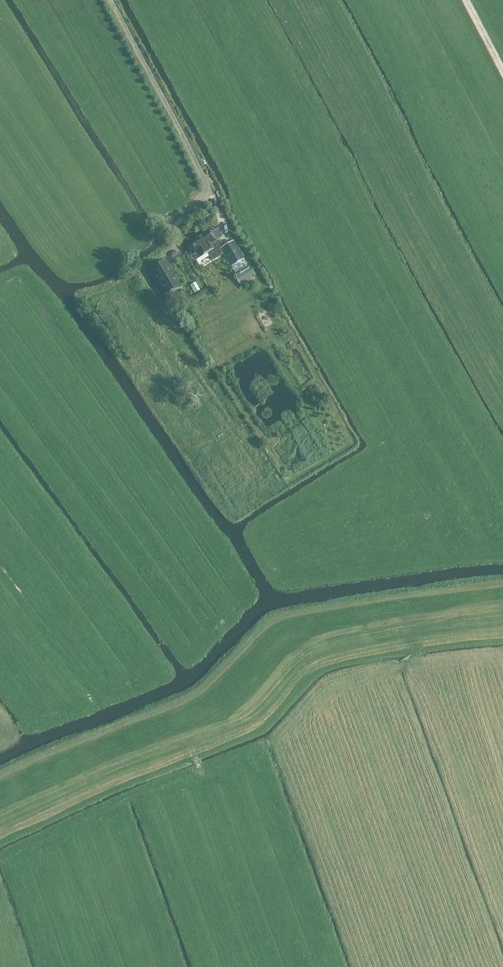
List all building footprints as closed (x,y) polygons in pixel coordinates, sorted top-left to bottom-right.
[(212,250),(217,247),(214,241),(209,244),(204,236),(188,246),(197,261),(207,254),(211,261),(216,257),(212,250)] [(249,266),(235,242),(220,250),(235,275),(249,266)] [(172,272),(166,263),(150,273),(164,296),(180,286),(175,277),(173,278),(170,273),(172,272)] [(182,290),(178,292),(184,302),(188,299),(182,290)]
